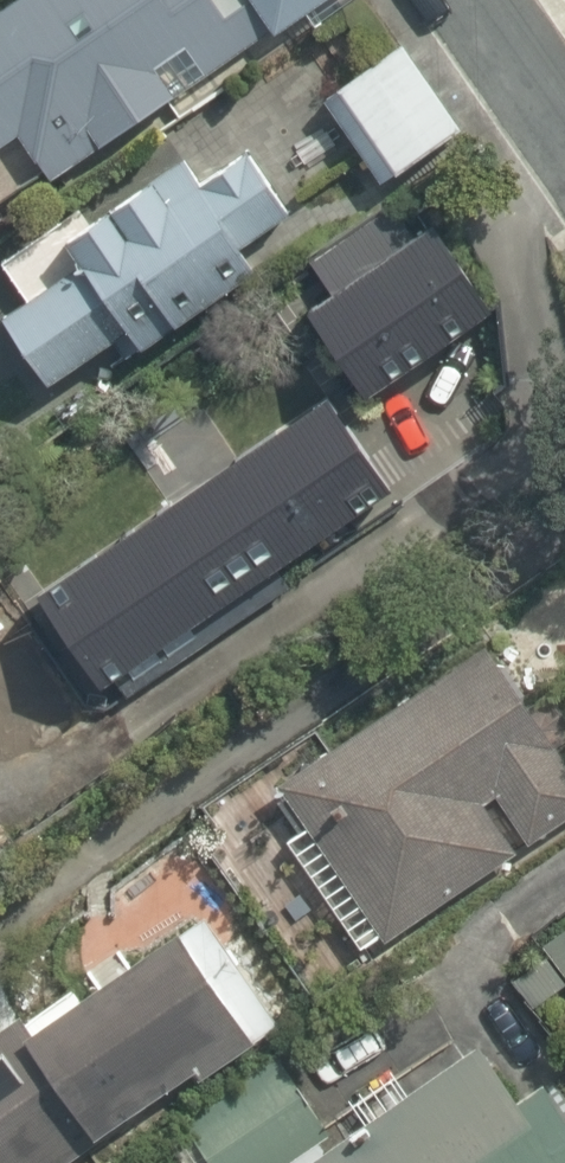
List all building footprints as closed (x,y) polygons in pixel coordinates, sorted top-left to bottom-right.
[(231,0),(24,0),(0,16),(0,106),(56,187),(261,44),(231,0)] [(284,34),(332,0),(260,0),(284,34)] [(408,44),(340,92),(401,179),(469,131),(408,44)] [(271,258),(253,231),(291,204),(256,154),(217,181),(202,159),(109,224),(124,246),(87,272),(122,322),(160,296),(178,323),(271,258)] [(120,576),(160,632),(117,663),(164,730),(437,539),(390,472),(329,515),(290,458),(275,438),(187,500),(201,520),(120,576)] [(496,790),(534,844),(564,822),(564,742),(489,633),(285,776),(398,937),(520,851),(483,799),(496,790)] [(263,1028),(190,924),(34,1033),(19,1013),(0,1026),(0,1162),(69,1162),(263,1028)] [(485,1042),(311,1162),(564,1162),(564,1155),(485,1042)] [(191,1123),(219,1162),(295,1162),(341,1131),(288,1055),(191,1123)]
